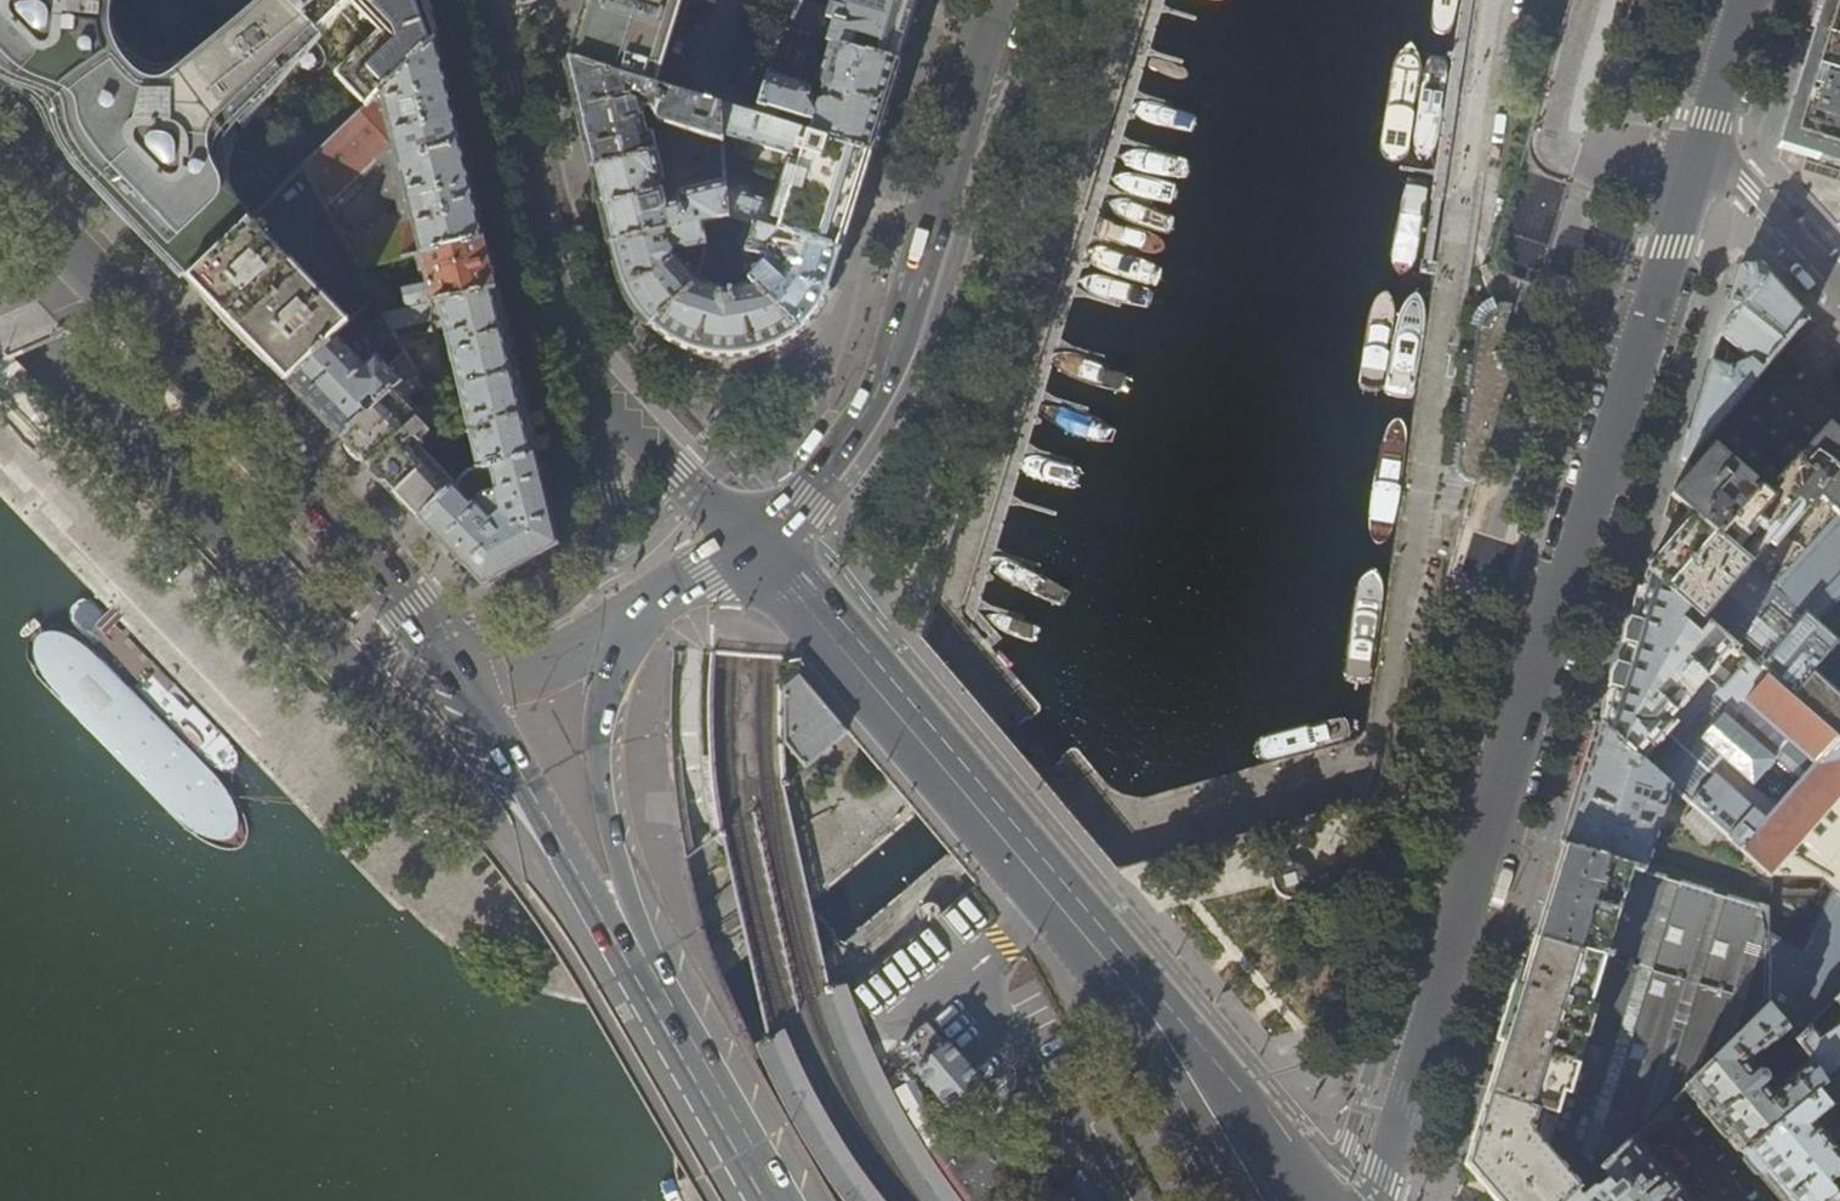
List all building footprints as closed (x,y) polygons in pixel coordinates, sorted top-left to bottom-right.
[(222,190),(222,177),(215,163),(214,147),(218,137),(320,35),(316,33),(289,3),(285,0),(264,0),(174,73),(168,78),(158,79),(149,78),(134,69),(123,58),(114,43),(110,24),(114,2),(114,0),(0,0),(0,83),(2,85),(24,95),(37,108),(47,127),(72,167),(161,261),(165,249),(201,218),(217,203),(221,193),(222,190)] [(289,3),(316,33),(339,10),(367,41),(333,74),(364,107),(436,38),(422,0),(292,0),(289,3)] [(567,61),(654,87),(681,0),(594,0),(576,61),(568,59),(567,61)] [(840,7),(828,3),(826,8),(799,0),(790,0),(781,28),(898,62),(901,52),(916,4),(917,0),(842,0),(840,7)] [(1813,33),(1794,93),(1779,142),(1777,148),(1839,167),(1839,0),(1823,0),(1813,33)] [(813,121),(809,133),(870,152),(890,88),(898,62),(781,28),(755,117),(768,121),(779,111),(813,121)] [(463,149),(436,38),(364,107),(302,168),(359,270),(485,240),(463,149)] [(580,114),(593,168),(658,156),(661,155),(663,154),(666,150),(666,147),(663,135),(655,129),(648,120),(644,119),(641,109),(655,114),(654,116),(653,119),(654,122),(657,124),(716,142),(704,154),(707,166),(709,170),(725,184),(721,134),(718,106),(654,87),(567,61),(580,114)] [(856,199),(870,152),(809,133),(768,121),(755,117),(718,106),(721,134),(799,159),(785,205),(726,187),(728,216),(754,225),(839,251),(856,199)] [(601,202),(611,244),(700,223),(728,216),(726,187),(725,184),(681,195),(679,197),(679,202),(664,205),(660,185),(665,184),(658,156),(593,168),(601,202)] [(227,186),(221,193),(217,203),(201,218),(165,249),(161,261),(188,279),(234,233),(247,221),(252,214),(227,186)] [(238,331),(287,381),(334,335),(347,323),(255,229),(247,221),(234,233),(188,279),(195,287),(238,331)] [(640,317),(650,326),(697,281),(673,252),(704,246),(700,223),(611,244),(621,282),(626,296),(632,305),(640,317)] [(838,258),(839,251),(754,225),(748,247),(773,253),(770,266),(753,284),(800,331),(806,327),(815,316),(822,306),(829,291),(833,279),(836,262),(838,258)] [(494,276),(485,240),(359,270),(384,317),(406,311),(401,291),(427,285),(429,292),(421,294),(424,306),(497,289),(494,276)] [(1731,297),(1722,326),(1767,272),(1762,266),(1758,262),(1740,267),(1731,297)] [(1783,344),(1808,316),(1783,289),(1767,272),(1722,326),(1704,383),(1682,457),(1783,344)] [(1539,286),(1520,280),(1513,304),(1504,303),(1500,304),(1496,305),(1491,307),(1482,315),(1478,323),(1458,463),(1458,465),(1462,475),(1468,479),(1478,483),(1539,286)] [(789,340),(800,331),(753,284),(726,290),(697,281),(650,326),(666,338),(679,346),(696,353),(706,355),(721,357),(727,357),(737,357),(750,355),(761,352),(777,347),(789,340)] [(518,375),(497,289),(424,306),(406,311),(384,317),(388,324),(397,341),(432,333),(431,328),(442,326),(449,350),(437,353),(439,365),(451,362),(477,469),(489,467),(537,454),(530,428),(518,375)] [(401,349),(397,341),(388,324),(375,338),(385,348),(390,343),(396,354),(401,349)] [(332,429),(341,439),(407,376),(413,370),(409,362),(395,376),(374,357),(364,365),(334,335),(287,381),(332,429)] [(1682,457),(1681,459),(1692,470),(1684,479),(1670,495),(1774,586),(1839,514),(1839,405),(1813,376),(1783,344),(1682,457)] [(712,370),(726,371),(753,369),(750,355),(737,357),(727,357),(721,357),(706,355),(696,353),(679,346),(673,358),(685,364),(700,368),(712,370)] [(349,448),(367,465),(414,418),(418,414),(405,400),(417,388),(407,376),(341,439),(349,448)] [(375,474),(419,519),(452,486),(415,447),(429,433),(414,418),(367,465),(375,474)] [(545,489),(537,454),(489,467),(502,521),(492,527),(452,486),(419,519),(463,564),(483,586),(558,545),(549,505),(545,489)] [(1774,586),(1670,495),(1663,517),(1682,532),(1669,546),(1647,571),(1747,659),(1839,740),(1839,514),(1774,586)] [(1719,691),(1747,659),(1647,571),(1636,604),(1609,694),(1600,723),(1642,761),(1676,727),(1670,720),(1688,700),(1705,680),(1719,691)] [(1642,761),(1669,785),(1694,807),(1718,829),(1770,875),(1839,795),(1839,740),(1747,659),(1719,691),(1705,680),(1688,700),(1670,720),(1676,727),(1642,761)] [(845,728),(796,668),(781,680),(782,737),(803,764),(825,745),(845,728)] [(1645,869),(1669,785),(1642,761),(1600,723),(1581,783),(1563,845),(1645,869)] [(1770,875),(1769,907),(1767,1006),(1767,1008),(1787,1029),(1793,1036),(1797,1040),(1811,1026),(1834,1003),(1839,997),(1839,795),(1770,875)] [(1707,840),(1718,829),(1694,807),(1683,819),(1707,840)] [(1769,907),(1645,869),(1563,845),(1550,884),(1534,935),(1767,1006),(1769,907)] [(1767,1008),(1767,1006),(1534,935),(1523,971),(1499,1048),(1486,1091),(1555,1113),(1548,1133),(1595,1173),(1600,1168),(1634,1136),(1678,1093),(1686,1086),(1767,1008)] [(1825,1082),(1822,1077),(1810,1060),(1772,1092),(1763,1082),(1766,1080),(1767,1078),(1767,1076),(1765,1073),(1762,1071),(1759,1072),(1750,1061),(1787,1029),(1767,1008),(1686,1086),(1722,1127),(1743,1153),(1825,1082)] [(1797,1040),(1804,1051),(1810,1060),(1822,1077),(1839,1064),(1839,1024),(1818,1038),(1811,1026),(1797,1040)] [(981,1082),(944,1039),(939,1044),(926,1029),(903,1048),(916,1064),(912,1067),(949,1109),(981,1082)] [(1798,1055),(1804,1051),(1797,1040),(1793,1036),(1787,1043),(1798,1055)] [(1836,1148),(1820,1128),(1815,1127),(1812,1130),(1809,1122),(1837,1099),(1825,1082),(1743,1153),(1764,1178),(1784,1200),(1827,1200),(1839,1190),(1839,1145),(1836,1148)] [(1595,1173),(1548,1133),(1555,1113),(1486,1091),(1468,1149),(1464,1164),(1496,1200),(1566,1200),(1590,1178),(1595,1173)] [(998,1145),(977,1129),(969,1141),(990,1156),(998,1145)] [(998,1145),(990,1156),(969,1141),(953,1130),(934,1145),(958,1181),(973,1200),(1004,1200),(1005,1200),(1006,1200),(1072,1200),(998,1145)] [(1600,1168),(1608,1176),(1596,1185),(1590,1178),(1566,1200),(1689,1200),(1634,1136),(1600,1168)] [(1827,1200),(1839,1200),(1839,1190),(1827,1200)]
